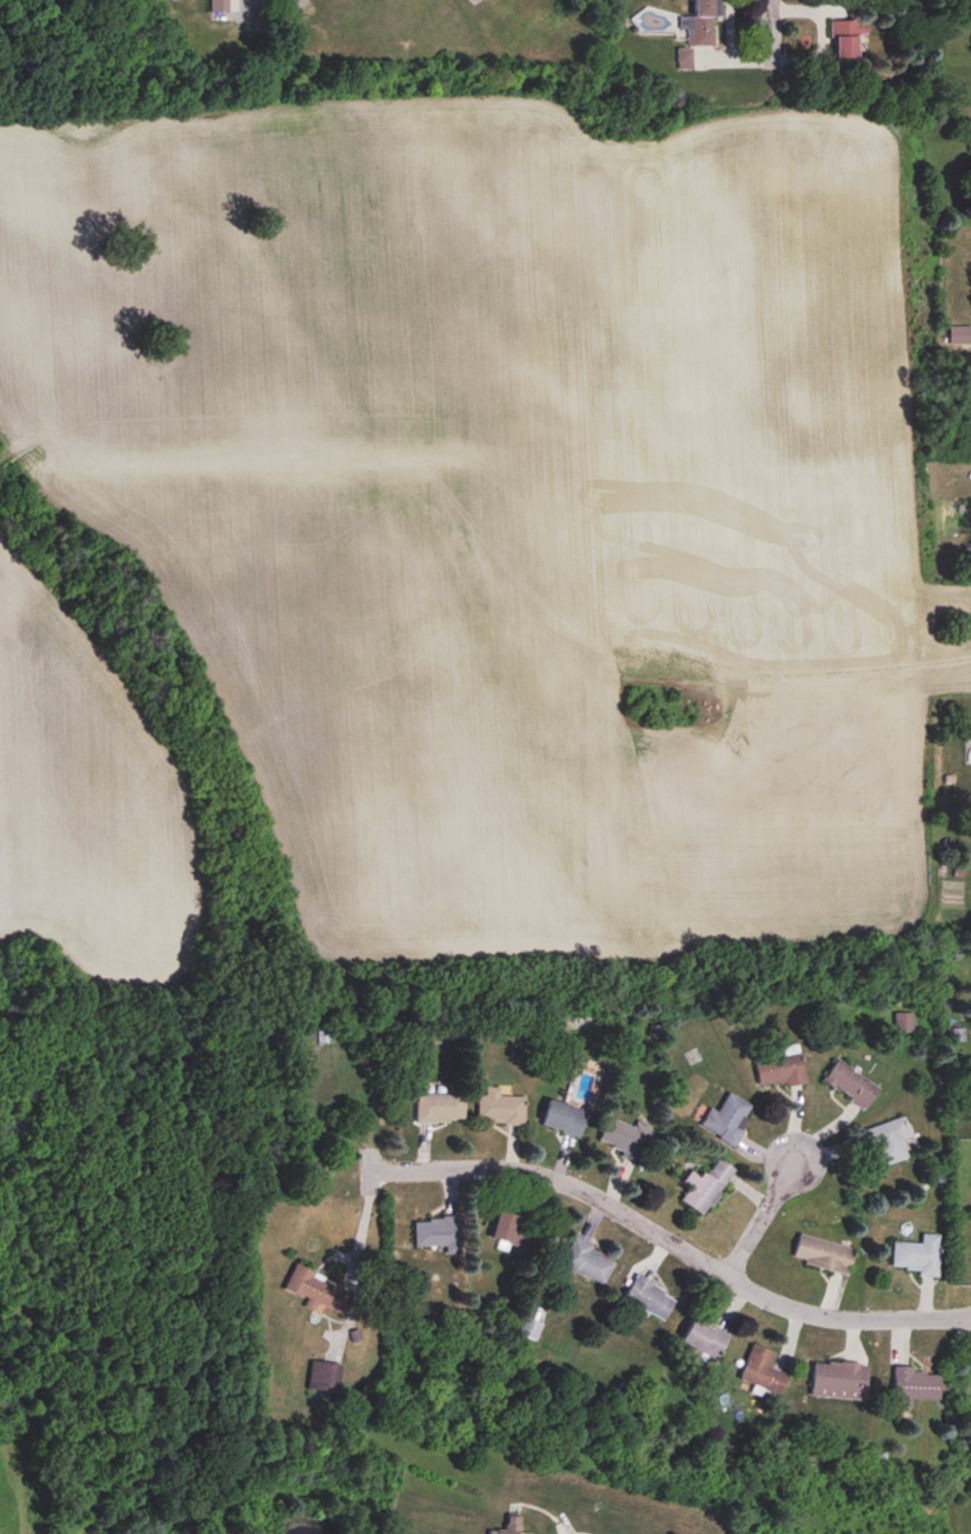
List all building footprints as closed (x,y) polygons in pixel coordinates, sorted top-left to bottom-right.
[(229,0),(211,0),(211,13),(229,13),(229,0)] [(718,18),(718,0),(694,0),(694,18),(680,18),(680,31),(688,31),(688,47),(714,47),(714,18),(718,18)] [(832,61),(858,60),(858,35),(867,35),(867,22),(832,22),(832,61)] [(692,71),(692,49),(678,49),(678,71),(692,71)] [(948,346),(970,346),(970,327),(948,327),(948,346)] [(912,1013),(895,1013),(895,1031),(912,1031),(912,1013)] [(756,1059),(758,1087),(804,1083),(801,1049),(785,1050),(786,1057),(756,1059)] [(823,1079),(864,1110),(880,1089),(839,1058),(823,1079)] [(478,1095),(477,1124),(525,1125),(525,1097),(500,1097),(500,1087),(485,1087),(485,1095),(478,1095)] [(733,1146),(754,1106),(728,1093),(718,1113),(709,1108),(699,1128),(733,1146)] [(416,1124),(464,1124),(464,1095),(417,1094),(416,1124)] [(581,1136),(586,1109),(548,1101),(542,1129),(581,1136)] [(635,1126),(607,1117),(598,1147),(643,1160),(652,1126),(636,1122),(635,1126)] [(867,1129),(879,1168),(908,1158),(901,1139),(909,1136),(903,1117),(867,1129)] [(734,1168),(716,1157),(703,1179),(690,1172),(683,1184),(689,1188),(681,1202),(705,1216),(734,1168)] [(532,1222),(499,1212),(491,1239),(523,1249),(532,1222)] [(462,1254),(461,1218),(414,1219),(415,1247),(445,1247),(445,1255),(462,1254)] [(848,1275),(855,1248),(799,1234),(792,1261),(848,1275)] [(940,1234),(922,1234),(922,1244),(893,1243),(892,1268),(919,1269),(918,1277),(939,1278),(940,1234)] [(542,1240),(544,1247),(537,1249),(539,1257),(558,1251),(554,1236),(542,1240)] [(561,1266),(605,1285),(616,1259),(572,1240),(561,1266)] [(351,1290),(291,1268),(284,1290),(307,1299),(304,1308),(323,1314),(325,1309),(342,1315),(351,1290)] [(623,1298),(663,1322),(677,1298),(637,1274),(623,1298)] [(718,1359),(729,1334),(693,1318),(682,1343),(718,1359)] [(787,1374),(770,1369),(775,1352),(751,1344),(739,1381),(781,1395),(787,1374)] [(307,1391),(336,1395),(341,1365),(311,1361),(307,1391)] [(812,1398),(865,1399),(866,1364),(813,1362),(812,1398)] [(913,1367),(894,1367),(894,1409),(912,1409),(912,1400),(940,1400),(940,1374),(913,1374),(913,1367)] [(529,1533),(520,1532),(521,1517),(507,1516),(505,1533),(496,1532),(496,1533),(529,1533)]
